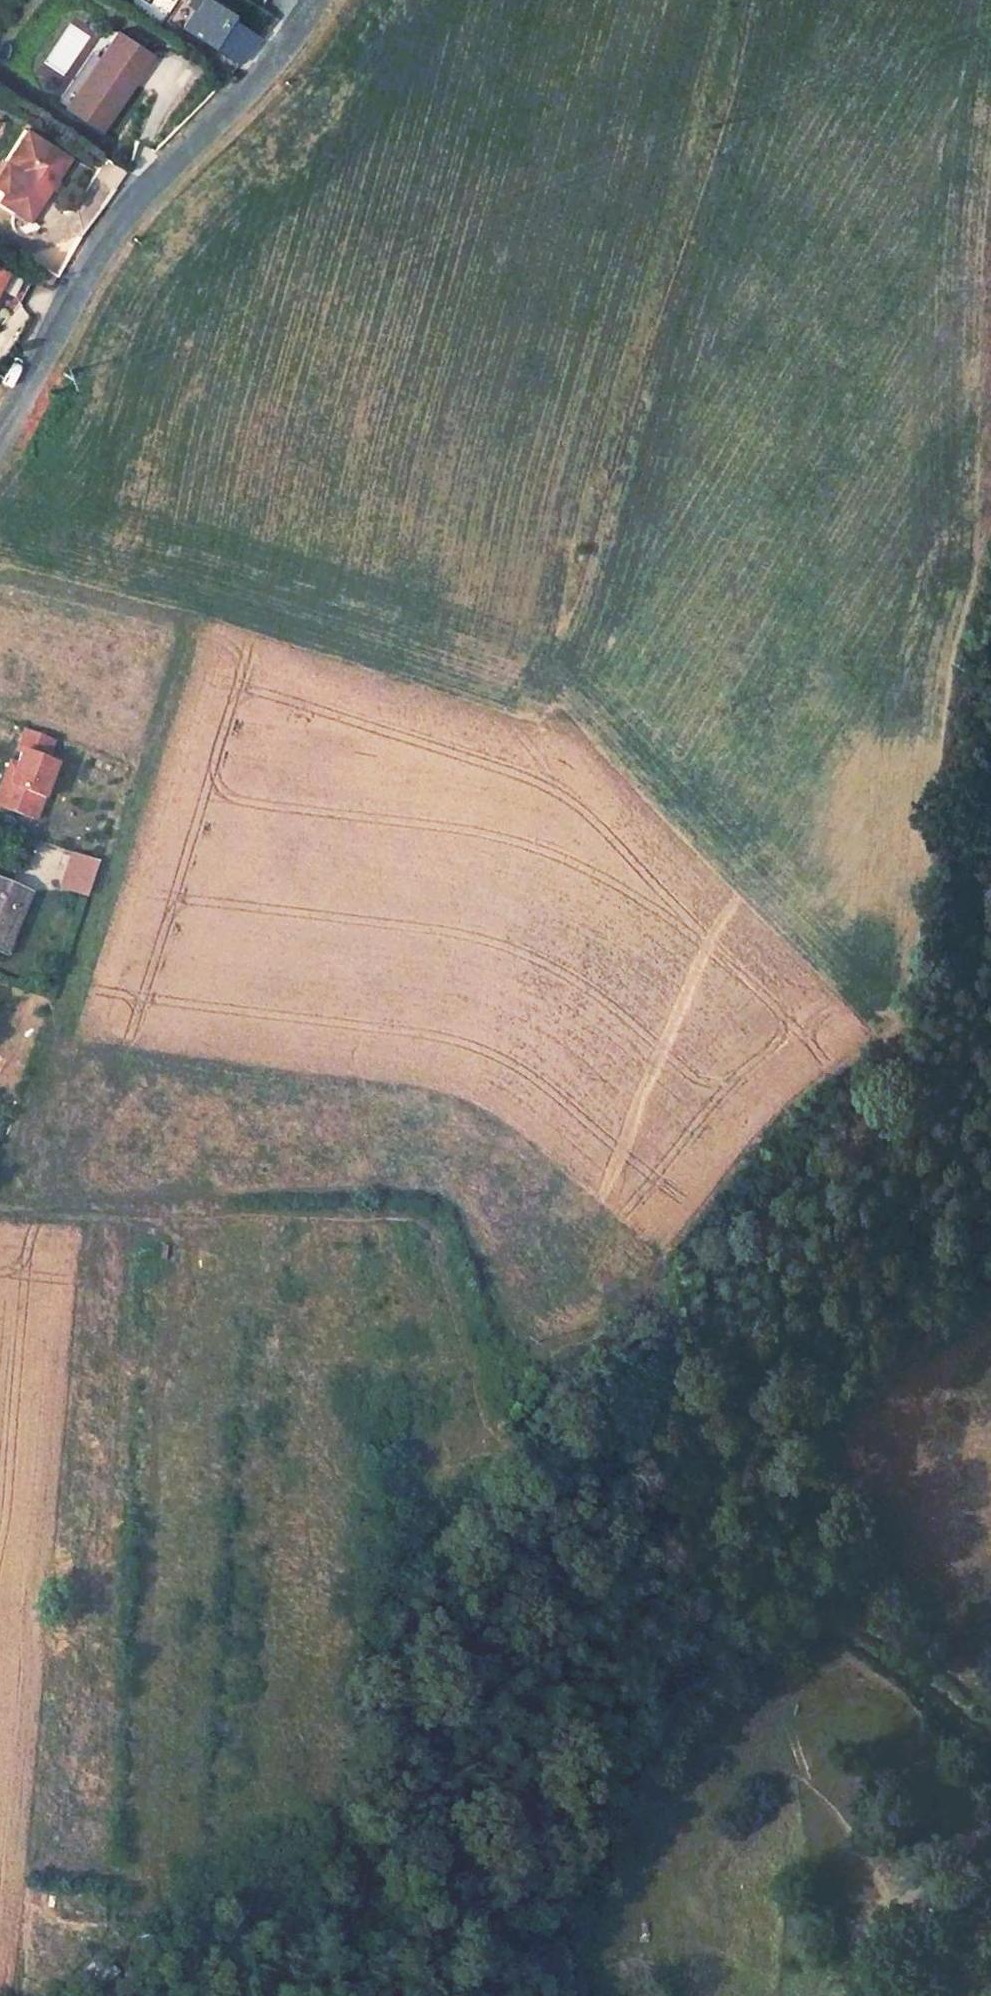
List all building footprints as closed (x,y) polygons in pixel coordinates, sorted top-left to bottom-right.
[(189,8),(178,25),(208,44),(227,14),(205,0),(183,0),(181,3),(189,8)] [(148,57),(110,33),(63,105),(102,129),(148,57)] [(76,160),(31,131),(0,180),(0,206),(19,218),(22,214),(37,223),(76,160)] [(20,729),(0,779),(0,808),(33,821),(55,765),(47,762),(54,742),(20,729)] [(70,855),(60,888),(85,896),(95,863),(70,855)] [(3,951),(26,895),(0,883),(0,949),(3,951)] [(13,1004),(5,1030),(29,1038),(37,1012),(13,1004)]
